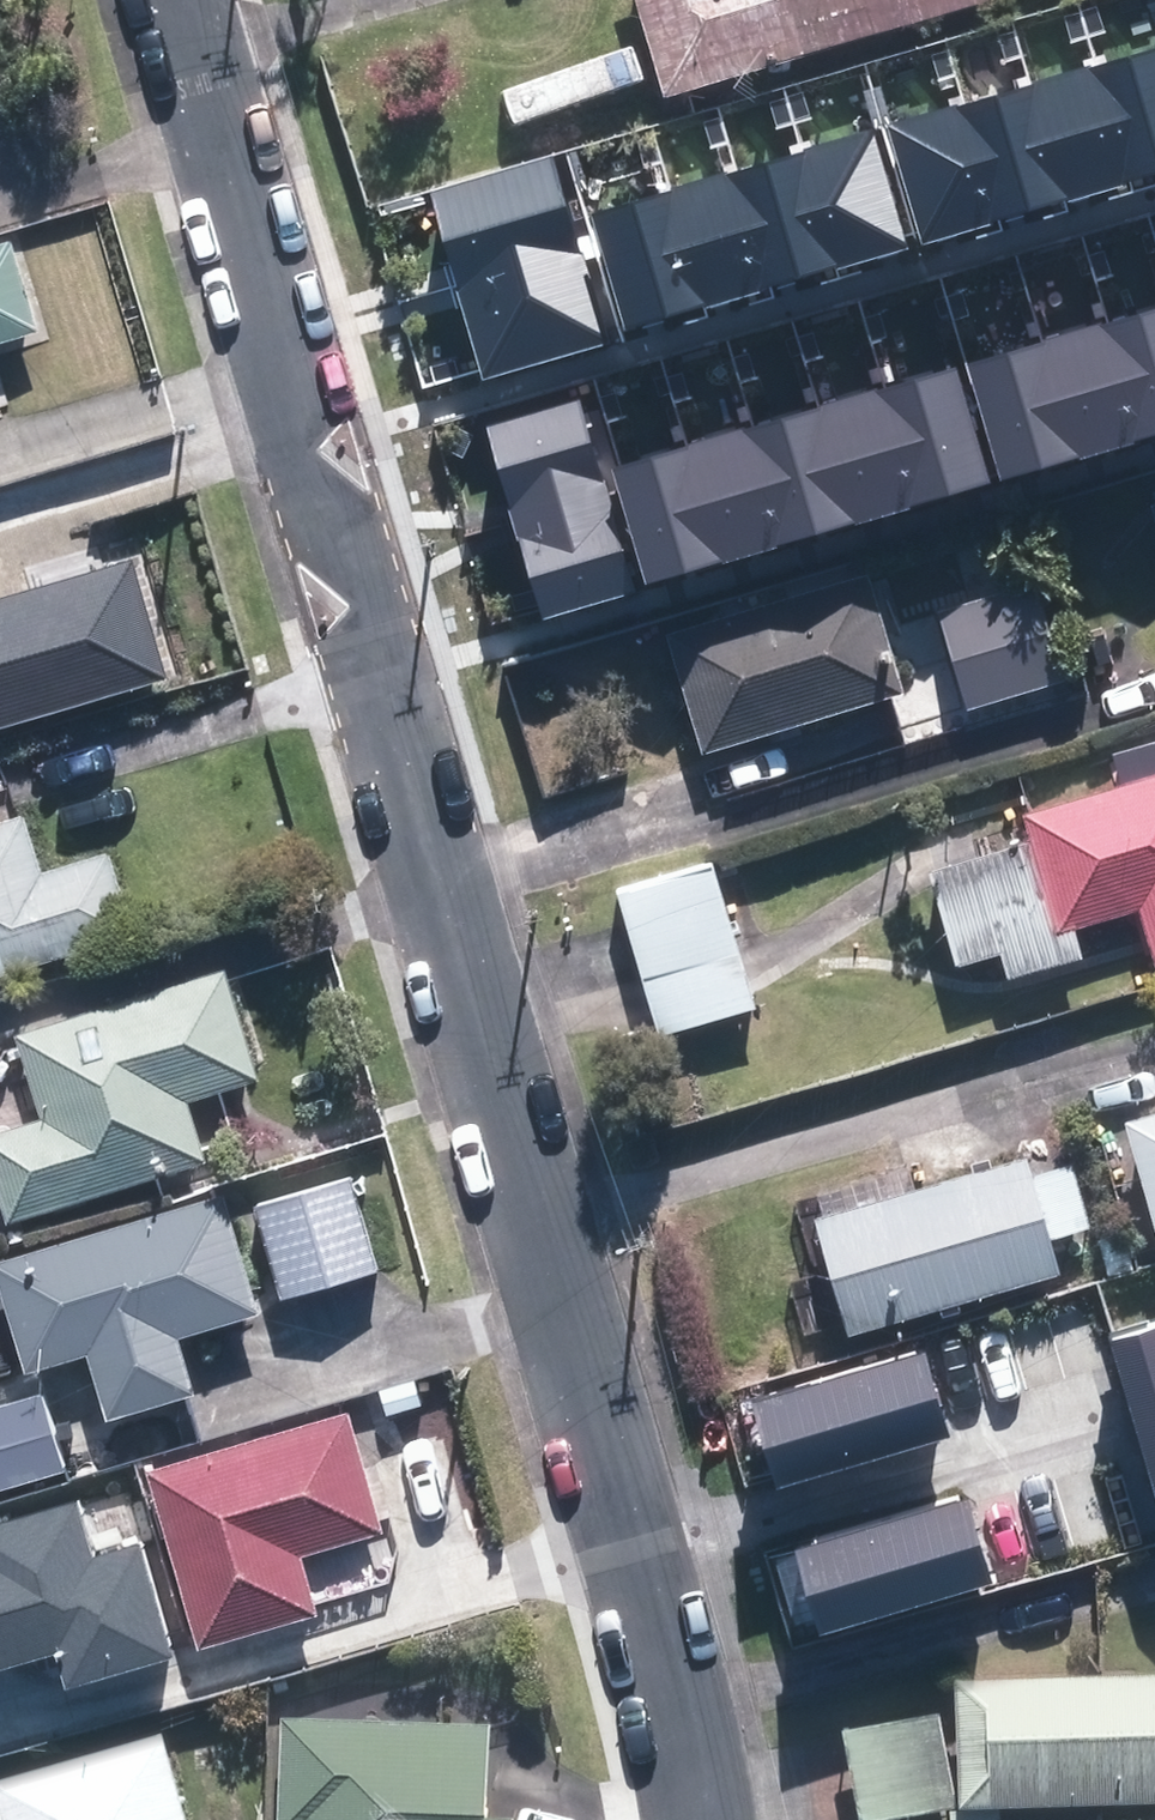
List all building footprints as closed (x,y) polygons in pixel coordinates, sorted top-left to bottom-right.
[(663,100),(987,3),(986,0),(633,0),(663,100)] [(1088,69),(1122,182),(1154,172),(1154,49),(1088,69)] [(1088,69),(1036,82),(1071,199),(1122,182),(1088,69)] [(1036,82),(959,104),(994,223),(1071,199),(1036,82)] [(887,125),(922,244),(994,223),(959,104),(887,125)] [(871,132),(803,153),(838,268),(906,248),(871,132)] [(803,153),(728,175),(762,290),(838,268),(803,153)] [(429,193),(455,287),(580,252),(553,158),(429,193)] [(728,175),(673,190),(706,306),(762,290),(728,175)] [(673,190),(592,213),(625,329),(706,306),(673,190)] [(30,334),(4,248),(0,249),(0,344),(30,334)] [(580,252),(455,287),(482,381),(607,343),(580,252)] [(1133,443),(1154,436),(1154,308),(1099,325),(1133,443)] [(1044,340),(1079,459),(1133,443),(1099,325),(1044,340)] [(966,363),(1001,482),(1079,459),(1044,340),(966,363)] [(957,365),(873,390),(908,507),(990,484),(957,365)] [(820,405),(854,523),(908,507),(873,390),(820,405)] [(485,426),(513,523),(608,495),(580,399),(485,426)] [(820,405),(739,430),(775,546),(854,523),(820,405)] [(739,430),(687,445),(722,562),(775,546),(739,430)] [(611,468),(646,585),(722,562),(687,445),(611,468)] [(608,495),(513,523),(542,620),(637,592),(608,495)] [(164,683),(131,567),(0,604),(0,730),(164,683)] [(664,640),(700,756),(898,696),(862,580),(664,640)] [(941,622),(969,708),(1056,681),(1029,595),(941,622)] [(1152,968),(1154,967),(1154,779),(1024,819),(1059,934),(1134,911),(1152,968)] [(130,938),(105,860),(39,881),(20,821),(0,827),(0,978),(130,938)] [(753,1011),(706,868),(617,897),(663,1040),(753,1011)] [(6,1226),(201,1166),(182,1105),(255,1082),(223,976),(16,1039),(41,1122),(0,1134),(0,1206),(6,1226)] [(1154,1245),(1154,1114),(1120,1124),(1154,1245)] [(810,1222),(842,1332),(1049,1272),(1017,1162),(810,1222)] [(346,1185),(255,1213),(281,1297),(372,1269),(346,1185)] [(0,1267),(0,1292),(25,1375),(86,1357),(104,1417),(191,1390),(175,1339),(251,1316),(216,1201),(0,1267)] [(1154,1479),(1154,1332),(1114,1344),(1154,1479)] [(757,1405),(781,1487),(949,1439),(926,1357),(757,1405)] [(60,1472),(38,1400),(0,1411),(0,1491),(60,1472)] [(150,1475),(202,1651),(316,1613),(296,1557),(382,1534),(350,1415),(150,1475)] [(798,1549),(821,1631),(990,1583),(966,1501),(798,1549)] [(62,1652),(70,1683),(168,1655),(137,1549),(95,1561),(78,1502),(0,1524),(0,1670),(62,1652)] [(956,1819),(1154,1813),(1154,1685),(952,1692),(956,1819)] [(839,1742),(855,1819),(920,1819),(947,1815),(929,1724),(839,1742)] [(479,1733),(282,1727),(279,1819),(476,1819),(479,1733)] [(156,1750),(0,1794),(0,1819),(175,1819),(156,1750)]
